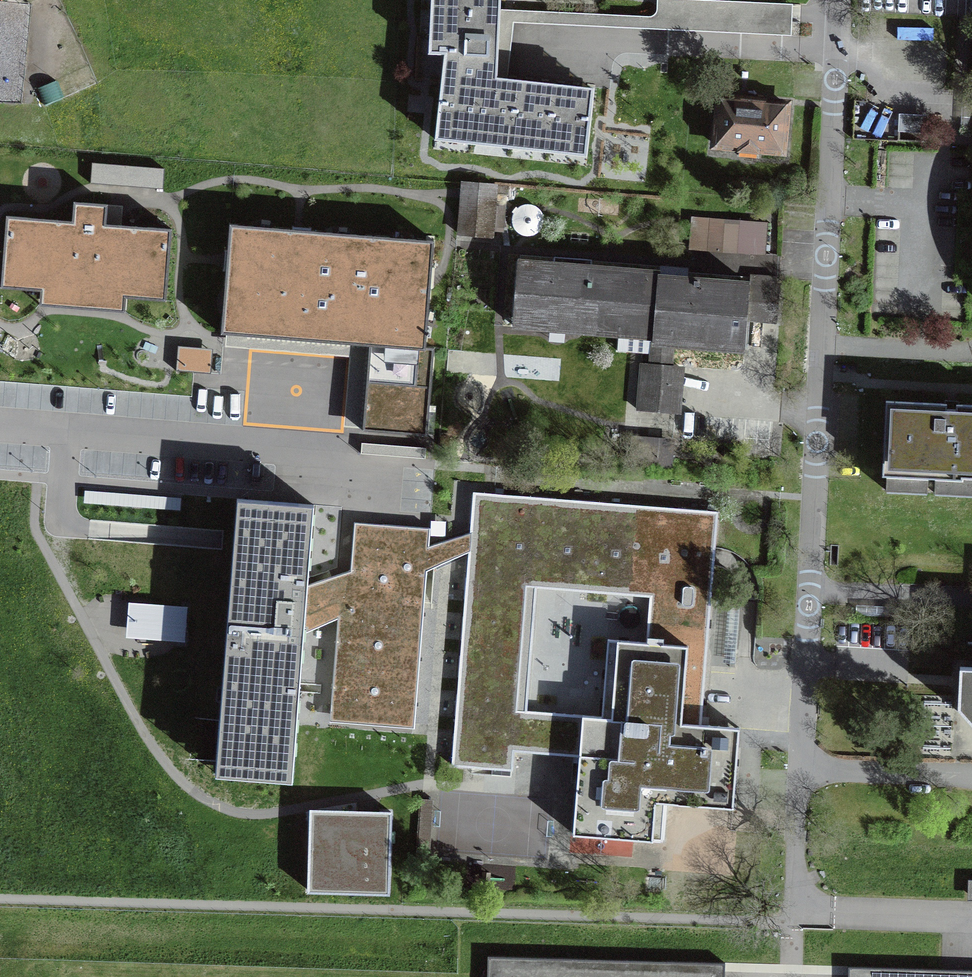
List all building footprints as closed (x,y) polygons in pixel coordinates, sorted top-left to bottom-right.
[(496,78),(499,9),(500,0),(431,0),(431,9),(440,10),(439,20),(430,20),(429,53),(444,54),(435,139),(457,142),(458,133),(472,134),(471,143),(495,146),(495,137),(510,138),(509,147),(532,150),(533,141),(547,142),(546,151),(569,154),(570,145),(587,147),(593,88),(507,79),(496,78)] [(507,79),(513,22),(791,35),(792,22),(792,4),(711,0),(657,0),(656,10),(654,15),(649,16),(499,9),(496,78),(507,79)] [(715,145),(739,147),(738,155),(758,157),(758,149),(783,151),(787,104),(719,98),(715,145)] [(495,185),(464,183),(460,234),(491,236),(495,185)] [(3,288),(166,302),(173,230),(10,216),(3,288)] [(694,218),(692,248),(764,254),(767,224),(694,218)] [(434,242),(231,226),(222,333),(359,344),(369,345),(363,432),(428,437),(434,348),(425,347),(434,242)] [(779,286),(776,286),(776,276),(750,274),(750,284),(659,277),(660,273),(518,262),(513,325),(653,336),(651,364),(642,363),(638,410),(675,413),(679,366),(670,366),(672,344),(744,350),(746,319),(777,321),(779,286)] [(560,365),(562,339),(526,337),(525,363),(560,365)] [(178,366),(212,367),(213,343),(179,341),(178,366)] [(956,404),(956,411),(946,411),(946,404),(886,401),(882,475),(886,475),(886,490),(971,494),(971,405),(956,404)] [(182,504),(183,489),(86,485),(85,500),(182,504)] [(732,806),(737,747),(699,744),(718,512),(474,493),(471,533),(470,555),(453,765),(512,769),(514,750),(580,755),(574,833),(652,839),(652,838),(666,839),(667,827),(653,826),(655,800),(732,806)] [(305,625),(308,584),(315,505),(238,499),(218,754),(295,760),(305,625)] [(372,544),(365,544),(362,567),(308,584),(305,625),(339,611),(331,713),(416,720),(427,571),(470,555),(471,533),(429,546),(431,527),(386,523),(382,545),(372,544)] [(128,597),(127,634),(188,636),(189,599),(128,597)] [(971,722),(971,666),(960,666),(958,706),(971,722)] [(421,800),(418,848),(429,849),(432,801),(421,800)] [(390,897),(392,813),(309,810),(307,895),(390,897)] [(724,958),(709,959),(709,976),(724,976),(724,958)] [(503,965),(502,976),(564,976),(565,967),(503,965)]
